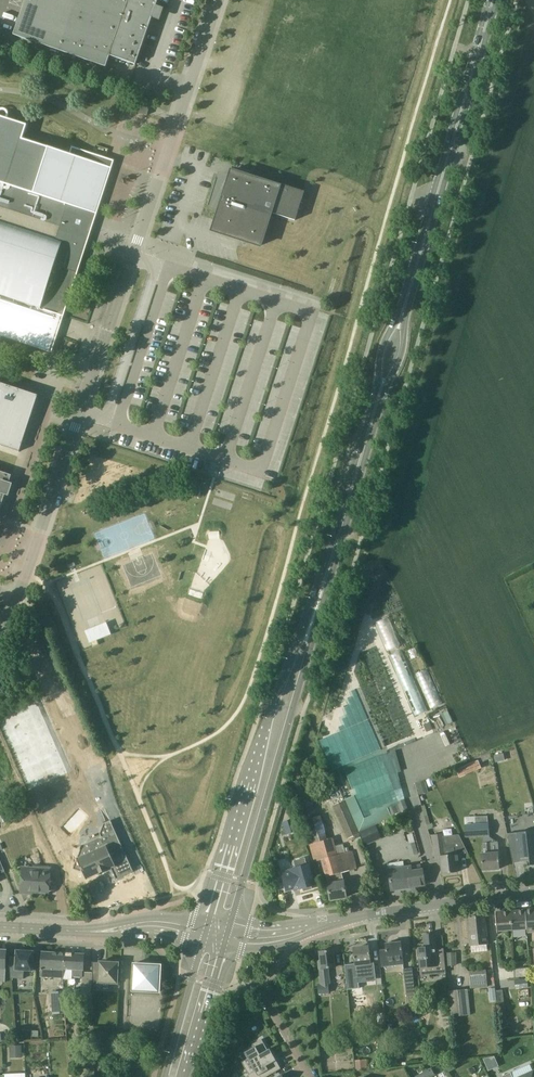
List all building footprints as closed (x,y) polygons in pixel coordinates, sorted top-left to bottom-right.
[(14,35),(93,62),(107,67),(111,55),(136,64),(153,15),(157,17),(160,8),(156,7),(158,2),(159,0),(26,0),(14,35)] [(148,115),(149,112),(150,104),(142,102),(140,113),(148,115)] [(113,160),(72,147),(70,154),(22,139),(27,125),(0,116),(0,296),(28,305),(40,309),(56,260),(79,268),(88,240),(81,238),(84,230),(89,232),(91,225),(92,221),(87,220),(107,160),(112,161),(113,160)] [(274,213),(296,220),(306,191),(284,184),(283,187),(280,186),(281,185),(232,170),(229,182),(218,178),(219,176),(218,176),(209,204),(210,204),(210,203),(221,206),(214,230),(262,245),(273,209),(275,210),(274,213)] [(71,291),(79,268),(56,260),(40,309),(62,316),(62,315),(60,314),(67,290),(71,291)] [(218,321),(219,314),(214,313),(210,335),(219,337),(222,322),(218,321)] [(21,452),(25,440),(27,441),(35,418),(32,417),(40,395),(3,383),(4,381),(0,380),(0,445),(21,452)] [(12,475),(0,471),(0,511),(6,493),(8,494),(11,485),(9,484),(12,475)] [(389,616),(375,622),(387,651),(401,645),(389,616)] [(426,711),(403,650),(390,654),(413,715),(426,711)] [(428,708),(440,705),(430,669),(418,672),(428,708)] [(430,722),(424,725),(427,732),(433,729),(430,722)] [(492,758),(490,752),(488,753),(481,756),(483,762),(492,758)] [(380,764),(394,760),(392,753),(369,759),(372,770),(381,767),(380,764)] [(503,753),(494,755),(496,762),(505,760),(503,753)] [(102,762),(99,755),(82,761),(85,768),(102,762)] [(478,761),(457,770),(459,777),(481,767),(478,761)] [(390,775),(394,790),(402,788),(398,773),(390,775)] [(418,783),(416,784),(420,795),(428,792),(425,781),(418,783)] [(342,873),(358,868),(353,851),(346,853),(344,845),(336,847),(333,838),(327,840),(321,816),(317,817),(310,793),(298,796),(316,861),(323,859),(328,876),(329,883),(328,884),(331,900),(347,897),(345,881),(342,873)] [(346,801),(363,842),(365,846),(382,838),(376,825),(392,818),(391,816),(408,809),(404,799),(387,807),(364,816),(356,797),(346,801)] [(359,844),(363,842),(346,801),(335,806),(349,838),(355,835),(359,844)] [(488,816),(465,818),(467,837),(489,835),(488,816)] [(294,819),(284,822),(288,834),(298,831),(294,819)] [(134,872),(111,821),(104,824),(100,834),(101,836),(82,845),(82,846),(81,846),(78,847),(79,850),(80,850),(78,857),(79,859),(77,859),(78,861),(76,862),(73,869),(80,871),(82,870),(86,879),(100,873),(106,871),(106,870),(111,868),(116,880),(134,872)] [(509,833),(514,863),(530,861),(531,865),(533,865),(533,838),(533,831),(509,833)] [(433,835),(436,856),(441,856),(443,874),(458,872),(457,862),(459,862),(458,854),(469,852),(459,834),(444,836),(444,833),(433,835)] [(56,834),(48,837),(52,847),(54,852),(54,851),(62,848),(56,834)] [(411,856),(419,854),(415,842),(407,845),(411,856)] [(500,869),(499,852),(498,842),(484,843),(485,854),(482,854),(483,870),(500,869)] [(307,865),(305,858),(295,861),(297,867),(290,869),(290,870),(282,873),(287,891),(300,887),(300,889),(304,888),(304,891),(312,889),(312,886),(315,885),(309,864),(307,865)] [(423,870),(412,872),(411,867),(389,870),(392,887),(413,883),(414,887),(425,885),(423,870)] [(34,869),(23,868),(22,893),(30,893),(30,890),(49,891),(50,873),(33,872),(34,869)] [(511,911),(512,930),(528,929),(526,910),(511,911)] [(498,931),(512,930),(511,911),(496,913),(498,931)] [(485,916),(468,917),(472,952),(488,951),(485,916)] [(444,948),(437,949),(435,934),(424,935),(425,947),(419,948),(421,975),(446,973),(444,948)] [(383,966),(404,963),(402,942),(399,942),(399,940),(396,940),(392,941),(393,943),(386,944),(387,950),(381,951),(383,966)] [(363,965),(371,964),(369,946),(359,947),(360,950),(354,951),(356,965),(357,965),(358,972),(356,972),(357,978),(365,977),(363,965)] [(24,979),(25,970),(33,971),(34,951),(17,950),(17,957),(10,956),(11,978),(24,979)] [(329,968),(336,967),(334,950),(320,951),(321,960),(319,960),(320,969),(322,984),(318,984),(319,994),(330,992),(329,984),(331,984),(329,968)] [(64,977),(65,953),(43,952),(42,976),(64,977)] [(73,979),(73,977),(83,977),(84,970),(85,954),(65,953),(64,977),(64,979),(73,979)] [(446,953),(447,966),(456,966),(456,953),(446,953)] [(98,982),(117,983),(118,963),(116,963),(116,960),(109,960),(109,962),(99,962),(99,963),(92,962),(93,981),(98,982)] [(134,964),(132,991),(159,992),(160,965),(134,964)] [(516,976),(529,975),(528,967),(515,968),(516,976)] [(407,996),(416,995),(413,968),(404,969),(407,996)] [(486,970),(469,971),(471,988),(488,987),(486,970)] [(496,990),(495,988),(488,988),(490,1001),(497,1000),(496,990)] [(468,989),(449,991),(451,1016),(470,1015),(468,989)] [(64,991),(51,991),(52,1007),(65,1007),(64,991)] [(89,1012),(93,1012),(93,995),(90,994),(82,994),(81,1016),(89,1017),(89,1012)] [(349,1025),(347,996),(332,997),(333,1026),(349,1025)] [(510,1050),(505,1000),(498,1001),(503,1051),(510,1050)] [(281,1069),(264,1038),(257,1042),(260,1046),(247,1053),(257,1070),(248,1075),(249,1076),(267,1076),(281,1069)] [(22,1045),(10,1046),(10,1058),(23,1057),(22,1045)] [(495,1056),(483,1058),(489,1070),(499,1066),(495,1056)] [(355,1060),(356,1071),(368,1069),(367,1059),(355,1060)] [(453,1062),(446,1066),(449,1072),(456,1068),(453,1062)]
